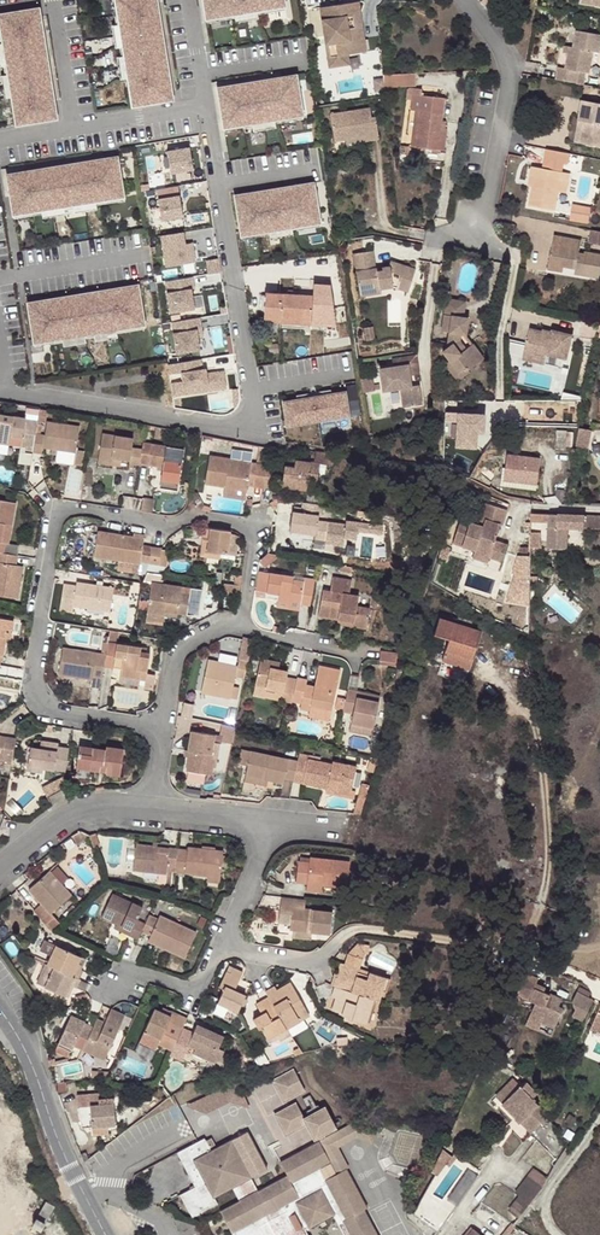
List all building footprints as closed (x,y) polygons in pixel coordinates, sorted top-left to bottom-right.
[(156,0),(120,0),(127,40),(124,41),(127,61),(130,61),(137,106),(173,100),(156,0)] [(206,15),(235,10),(235,12),(256,9),(256,6),(284,2),(284,0),(204,0),(206,15)] [(581,5),(599,8),(599,0),(582,0),(581,5)] [(39,8),(3,14),(10,59),(7,60),(11,80),(14,80),(21,124),(56,119),(39,8)] [(354,23),(361,22),(359,9),(320,15),(326,52),(336,51),(338,63),(348,62),(367,59),(365,45),(357,46),(354,23)] [(365,45),(361,22),(354,23),(357,46),(365,45)] [(556,81),(583,87),(585,75),(589,75),(593,53),(598,54),(599,47),(599,36),(577,32),(573,48),(569,48),(565,69),(558,68),(556,81)] [(336,51),(326,52),(329,75),(349,72),(348,62),(338,63),(336,51)] [(441,87),(440,73),(383,76),(383,79),(384,89),(385,92),(385,97),(386,98),(395,98),(394,89),(416,88),(441,87)] [(296,76),(217,88),(222,123),(252,119),(252,121),(274,118),(273,115),(301,111),(296,76)] [(374,93),(385,92),(384,89),(383,79),(373,80),(374,93)] [(409,113),(414,113),(419,114),(416,138),(411,137),(409,150),(428,152),(430,140),(438,141),(439,134),(444,102),(412,98),(409,113)] [(582,104),(578,125),(583,126),(579,146),(599,151),(599,107),(582,104)] [(362,139),(363,143),(378,141),(375,119),(371,119),(370,110),(331,115),(334,142),(346,141),(362,139)] [(419,114),(414,113),(411,137),(416,138),(419,114)] [(583,126),(578,125),(574,145),(579,146),(583,126)] [(430,140),(428,152),(443,155),(446,135),(439,134),(438,141),(430,140)] [(404,157),(406,148),(398,146),(396,155),(404,157)] [(193,169),(189,147),(166,150),(170,172),(193,169)] [(565,155),(544,151),(542,161),(557,164),(563,165),(565,155)] [(117,157),(7,175),(12,210),(58,203),(58,206),(78,203),(78,200),(123,192),(117,157)] [(557,164),(542,161),(540,169),(555,172),(557,164)] [(561,173),(555,172),(540,169),(535,168),(531,187),(527,206),(554,211),(557,192),(561,173)] [(568,175),(561,173),(557,192),(564,194),(568,175)] [(313,183),(235,196),(241,231),(270,227),(270,229),(291,226),(291,223),(319,219),(313,183)] [(179,194),(157,197),(161,219),(182,215),(179,194)] [(570,207),(569,216),(588,219),(589,211),(570,207)] [(183,230),(161,234),(166,266),(195,261),(192,241),(185,242),(183,230)] [(591,232),(588,246),(599,248),(599,234),(591,232)] [(583,257),(582,261),(576,260),(577,256),(581,243),(553,238),(548,261),(558,263),(557,268),(574,272),(572,277),(596,282),(599,267),(599,258),(583,254),(583,257)] [(392,289),(407,294),(415,272),(403,268),(391,264),(389,269),(381,270),(382,273),(377,274),(376,271),(375,271),(372,253),(353,256),(358,290),(378,288),(379,291),(392,289)] [(208,272),(221,270),(219,257),(206,259),(208,272)] [(558,263),(548,261),(546,272),(556,274),(557,268),(558,263)] [(557,268),(556,274),(572,277),(574,272),(557,268)] [(192,275),(165,280),(171,311),(194,307),(190,288),(194,287),(192,275)] [(137,285),(27,303),(33,339),(78,331),(79,335),(99,331),(99,328),(143,321),(137,285)] [(380,295),(379,291),(378,288),(358,290),(359,298),(380,295)] [(278,319),(310,322),(312,297),(264,293),(261,324),(278,326),(278,319)] [(457,344),(461,343),(460,342),(461,335),(464,318),(466,303),(447,300),(442,333),(448,334),(446,349),(442,352),(449,362),(453,366),(457,344)] [(178,351),(200,348),(196,328),(202,327),(200,316),(173,320),(178,351)] [(310,329),(310,322),(278,319),(278,326),(310,329)] [(584,324),(581,339),(597,342),(599,334),(599,328),(599,327),(584,324)] [(372,328),(363,329),(365,342),(375,340),(372,328)] [(554,331),(554,333),(553,338),(543,335),(544,333),(531,331),(525,358),(548,363),(550,357),(570,362),(575,336),(554,331)] [(466,349),(461,343),(457,344),(453,366),(459,372),(466,368),(469,371),(484,359),(472,344),(466,349)] [(204,367),(202,357),(169,362),(171,373),(183,371),(185,379),(172,382),(174,395),(191,392),(190,386),(218,381),(216,370),(208,371),(207,367),(204,367)] [(548,366),(548,363),(525,358),(525,361),(548,366)] [(402,404),(416,402),(414,382),(411,382),(407,383),(406,377),(410,377),(407,360),(378,364),(382,387),(399,385),(402,404)] [(453,366),(451,373),(458,381),(470,372),(469,371),(466,368),(459,372),(453,366)] [(218,381),(190,386),(191,392),(228,386),(225,368),(216,370),(218,381)] [(363,377),(367,392),(379,388),(376,374),(363,377)] [(345,391),(283,402),(286,419),(299,417),(300,423),(336,417),(334,411),(348,409),(345,391)] [(562,404),(562,420),(571,420),(572,404),(562,404)] [(542,422),(543,418),(543,413),(522,412),(523,418),(523,421),(542,422)] [(35,432),(36,425),(36,421),(23,419),(24,417),(0,413),(0,436),(10,438),(10,435),(21,437),(19,444),(32,446),(35,432)] [(32,446),(32,452),(40,453),(41,447),(56,450),(53,464),(72,467),(72,466),(74,453),(74,451),(78,427),(46,421),(43,433),(40,433),(35,432),(32,446)] [(480,446),(481,428),(447,427),(447,444),(480,446)] [(554,448),(554,450),(565,452),(567,433),(557,431),(557,434),(554,448)] [(137,464),(138,462),(140,446),(129,445),(130,436),(99,432),(96,457),(108,460),(109,456),(119,457),(127,458),(127,462),(137,464)] [(539,432),(537,445),(554,448),(557,434),(539,432)] [(10,438),(0,436),(0,442),(8,444),(10,438)] [(576,439),(572,453),(584,456),(587,441),(576,439)] [(182,449),(141,442),(140,446),(138,462),(162,466),(159,486),(176,489),(182,449)] [(252,484),(261,485),(265,463),(267,447),(257,446),(254,461),(256,461),(252,484)] [(206,453),(202,482),(223,485),(244,489),(246,483),(249,460),(250,452),(240,450),(240,449),(229,448),(228,457),(215,455),(216,450),(207,448),(206,453)] [(74,453),(72,466),(81,467),(83,452),(74,451),(74,453)] [(312,451),(309,461),(318,463),(327,465),(328,454),(312,451)] [(508,453),(506,467),(514,467),(512,479),(537,483),(540,457),(508,453)] [(117,465),(119,457),(109,456),(108,460),(96,457),(95,462),(117,465)] [(293,465),(286,464),(283,464),(280,485),(305,490),(306,483),(314,484),(318,463),(309,461),(294,459),(293,465)] [(246,483),(252,484),(256,461),(254,461),(249,460),(246,483)] [(265,463),(261,485),(272,488),(276,465),(265,463)] [(537,483),(512,479),(514,467),(506,467),(504,466),(502,483),(537,487),(537,483)] [(244,489),(223,485),(221,495),(243,498),(244,489)] [(141,498),(140,510),(151,511),(153,500),(141,498)] [(2,523),(9,523),(13,502),(0,499),(0,531),(2,523)] [(320,505),(303,502),(302,510),(301,515),(291,514),(288,532),(298,534),(314,536),(315,534),(324,536),(326,525),(316,524),(320,505)] [(501,526),(506,510),(484,504),(480,520),(484,521),(482,527),(478,526),(459,521),(453,545),(475,551),(473,558),(488,563),(490,558),(503,562),(508,545),(494,541),(499,525),(501,526)] [(530,513),(530,520),(549,521),(549,526),(548,547),(567,547),(568,527),(599,528),(599,516),(530,513)] [(347,535),(386,535),(386,520),(347,520),(347,535)] [(2,540),(6,541),(9,523),(2,523),(0,531),(0,540),(2,540)] [(220,552),(225,553),(233,555),(235,555),(238,535),(229,531),(229,530),(227,530),(203,525),(200,540),(208,541),(206,556),(217,558),(218,559),(219,556),(220,552)] [(140,560),(147,561),(149,545),(142,544),(143,534),(131,532),(131,536),(96,531),(93,555),(118,560),(139,563),(140,560)] [(314,536),(298,534),(298,539),(323,544),(324,536),(315,534),(314,536)] [(15,542),(6,541),(2,540),(0,551),(13,553),(15,542)] [(198,555),(206,556),(208,541),(200,540),(198,555)] [(149,545),(147,561),(155,563),(157,547),(149,545)] [(163,564),(165,547),(157,547),(155,563),(163,564)] [(0,551),(0,594),(11,596),(17,564),(11,563),(13,553),(0,551)] [(532,603),(538,555),(519,552),(512,601),(532,603)] [(139,563),(118,560),(117,564),(139,568),(139,563)] [(352,567),(338,565),(336,565),(335,571),(350,574),(352,567)] [(308,604),(313,580),(301,578),(300,582),(289,580),(290,576),(257,570),(254,589),(275,593),(274,597),(273,601),(285,603),(286,598),(297,599),(297,602),(308,604)] [(149,582),(145,610),(162,613),(163,609),(175,611),(185,612),(188,591),(178,590),(179,584),(159,581),(161,573),(145,571),(144,576),(143,576),(142,581),(149,582)] [(351,623),(350,628),(364,630),(368,609),(354,607),(356,597),(347,595),(350,580),(330,577),(327,591),(320,590),(314,616),(334,620),(351,623)] [(72,604),(109,611),(113,585),(76,579),(76,582),(63,580),(59,607),(72,609),(72,604)] [(236,594),(238,585),(232,584),(223,583),(222,592),(236,594)] [(295,611),(297,602),(297,599),(286,598),(285,603),(273,601),(272,607),(295,611)] [(161,619),(162,613),(145,610),(144,616),(161,619)] [(1,635),(2,630),(7,630),(9,617),(0,615),(0,641),(1,635)] [(443,666),(471,674),(482,637),(438,623),(433,640),(449,645),(443,666)] [(103,652),(101,666),(118,669),(117,675),(137,677),(138,669),(144,670),(145,670),(147,658),(143,657),(145,648),(114,642),(116,630),(107,629),(105,641),(105,643),(103,652)] [(235,656),(246,659),(251,637),(239,635),(235,656)] [(100,676),(101,666),(103,652),(99,652),(61,646),(56,673),(90,678),(90,675),(100,676)] [(380,650),(378,658),(378,660),(393,664),(397,654),(380,650)] [(235,665),(236,660),(216,656),(215,661),(235,665)] [(242,677),(246,659),(236,657),(236,660),(235,665),(215,661),(205,659),(198,690),(228,696),(232,675),(242,677)] [(288,702),(288,700),(293,678),(282,675),(283,670),(274,668),(267,666),(268,659),(256,657),(251,683),(278,690),(277,699),(288,702)] [(275,661),(268,659),(267,666),(274,668),(275,661)] [(304,677),(294,675),(293,678),(288,700),(298,701),(297,707),(307,709),(308,703),(317,705),(328,707),(337,670),(315,665),(310,688),(302,686),(304,677)] [(141,687),(154,689),(156,673),(144,671),(144,670),(138,669),(137,677),(136,678),(142,679),(141,687)] [(137,677),(117,675),(116,681),(136,684),(136,678),(137,677)] [(249,694),(277,699),(278,690),(251,683),(249,694)] [(356,691),(345,689),(343,698),(341,710),(341,711),(350,713),(349,722),(370,727),(377,702),(375,702),(363,699),(354,697),(356,691)] [(377,695),(356,691),(354,697),(363,699),(375,702),(377,695)] [(334,696),(331,708),(341,710),(343,698),(334,696)] [(181,701),(178,714),(188,716),(191,703),(181,701)] [(307,709),(305,717),(326,721),(328,711),(329,707),(328,707),(317,705),(308,703),(307,709)] [(349,722),(347,731),(368,735),(370,727),(349,722)] [(190,746),(188,753),(185,766),(208,771),(213,751),(209,751),(211,738),(215,739),(217,732),(190,727),(187,745),(190,746)] [(1,756),(0,760),(10,762),(13,737),(4,736),(0,735),(0,756),(1,756)] [(40,768),(62,772),(66,747),(54,745),(52,750),(42,749),(28,746),(25,766),(40,768)] [(102,763),(100,770),(100,772),(115,775),(119,748),(102,745),(101,748),(87,746),(86,749),(74,747),(72,766),(94,769),(95,762),(102,763)] [(290,776),(294,758),(247,746),(241,772),(263,777),(278,781),(280,774),(290,776)] [(329,762),(295,754),(294,758),(290,776),(290,778),(318,785),(320,780),(338,784),(337,785),(348,788),(353,765),(330,759),(329,762)] [(261,782),(263,777),(241,772),(240,777),(261,782)] [(38,787),(49,804),(53,801),(49,794),(48,793),(61,784),(62,777),(61,775),(38,787)] [(320,780),(318,785),(333,789),(332,793),(350,797),(352,788),(348,788),(337,785),(338,784),(320,780)] [(53,801),(67,793),(62,786),(49,794),(53,801)] [(78,828),(70,834),(77,841),(87,831),(78,828)] [(94,831),(87,832),(92,843),(98,841),(94,831)] [(175,865),(177,847),(168,847),(150,845),(136,843),(132,869),(165,873),(166,864),(175,865)] [(175,866),(174,869),(206,873),(218,875),(222,849),(186,845),(185,848),(177,847),(175,865),(175,866)] [(305,880),(321,882),(346,885),(349,860),(308,855),(308,860),(296,858),(294,879),(305,880)] [(165,873),(164,882),(173,883),(174,869),(175,866),(175,865),(166,864),(165,873)] [(38,898),(31,904),(44,919),(51,912),(49,910),(70,891),(47,866),(27,886),(38,898)] [(137,937),(140,929),(144,921),(137,918),(143,906),(112,891),(102,914),(116,921),(131,928),(129,933),(137,937)] [(301,907),(302,898),(280,895),(278,910),(289,911),(287,928),(293,929),(310,931),(328,933),(331,911),(301,907)] [(157,917),(148,913),(144,921),(140,929),(150,934),(166,942),(164,947),(184,957),(196,931),(159,913),(157,917)] [(114,926),(129,933),(131,928),(116,921),(114,926)] [(310,931),(293,929),(292,935),(309,937),(310,931)] [(166,942),(150,934),(147,939),(164,947),(166,942)] [(74,975),(75,975),(79,966),(74,963),(79,952),(55,942),(43,936),(38,947),(50,952),(45,962),(74,975)] [(360,942),(350,953),(358,956),(362,946),(360,942)] [(358,956),(364,958),(366,952),(370,953),(372,944),(360,942),(362,946),(358,956)] [(74,963),(79,966),(84,955),(79,952),(74,963)] [(346,963),(361,968),(364,958),(358,956),(350,953),(346,963)] [(45,962),(43,961),(38,972),(47,976),(43,984),(63,993),(68,981),(71,983),(74,975),(45,962)] [(335,984),(338,985),(374,999),(379,1001),(388,978),(372,972),(371,976),(359,972),(361,968),(346,963),(343,962),(340,970),(335,984)] [(243,991),(235,988),(233,987),(241,968),(232,964),(230,967),(225,965),(218,981),(222,983),(215,999),(235,1008),(238,1001),(241,995),(243,991)] [(371,976),(372,972),(361,968),(359,972),(371,976)] [(337,969),(332,983),(335,984),(340,970),(337,969)] [(34,980),(43,984),(47,976),(38,972),(34,980)] [(530,1013),(541,1003),(541,1001),(544,992),(542,992),(544,988),(535,985),(537,978),(525,973),(517,994),(534,1001),(530,1014),(530,1013)] [(271,980),(269,981),(262,986),(266,992),(284,1023),(298,1015),(307,1009),(288,979),(275,986),(271,980)] [(66,995),(71,983),(68,981),(63,993),(66,995)] [(374,999),(338,985),(333,995),(337,997),(332,1010),(349,1016),(348,1018),(365,1024),(374,999)] [(571,1012),(582,1017),(593,996),(576,988),(571,997),(573,1003),(574,1005),(571,1012)] [(284,1023),(266,992),(253,1000),(260,1011),(250,1016),(256,1025),(258,1024),(265,1035),(276,1029),(284,1023)] [(541,1003),(560,1012),(562,1006),(557,1005),(560,999),(544,992),(541,1001),(541,1003)] [(554,1026),(560,1012),(541,1003),(530,1013),(541,1016),(539,1021),(554,1026)] [(104,1021),(95,1017),(93,1022),(91,1027),(82,1046),(104,1057),(124,1014),(110,1006),(104,1021)] [(169,1049),(181,1026),(165,1019),(167,1015),(166,1014),(157,1010),(150,1007),(135,1039),(152,1047),(154,1042),(169,1049)] [(82,1046),(91,1027),(81,1023),(84,1018),(71,1012),(56,1043),(70,1049),(74,1042),(82,1046)] [(530,1013),(530,1014),(527,1020),(538,1025),(539,1021),(541,1016),(530,1013)] [(595,1014),(591,1025),(599,1029),(599,1016),(595,1014)] [(298,1015),(284,1023),(289,1029),(302,1021),(298,1015)] [(91,1027),(93,1022),(84,1018),(81,1023),(91,1027)] [(193,1048),(191,1053),(209,1061),(218,1058),(221,1050),(216,1047),(221,1035),(195,1023),(186,1044),(193,1048)] [(289,1029),(284,1023),(276,1029),(280,1035),(289,1029)] [(304,1089),(293,1068),(272,1079),(283,1100),(304,1089)] [(55,1079),(58,1087),(68,1085),(67,1077),(55,1079)] [(496,1095),(502,1102),(521,1084),(513,1077),(496,1095)] [(234,1081),(182,1105),(202,1113),(227,1101),(246,1108),(234,1081)] [(529,1085),(525,1082),(522,1085),(521,1084),(502,1102),(531,1131),(530,1133),(555,1159),(564,1144),(543,1104),(539,1104),(533,1098),(537,1093),(529,1085)] [(92,1127),(115,1125),(114,1104),(108,1105),(108,1099),(100,1099),(100,1094),(77,1095),(78,1127),(92,1127)] [(274,1112),(285,1133),(306,1122),(313,1136),(322,1132),(335,1125),(325,1106),(320,1108),(308,1114),(303,1117),(295,1101),(274,1112)] [(305,1108),(308,1114),(320,1108),(317,1102),(305,1108)] [(324,1136),(317,1140),(328,1160),(335,1172),(344,1167),(347,1166),(338,1146),(356,1137),(372,1142),(377,1126),(355,1120),(324,1136)] [(306,1122),(285,1133),(291,1135),(303,1129),(311,1143),(316,1141),(313,1136),(306,1122)] [(362,1208),(366,1207),(344,1167),(335,1172),(324,1178),(317,1165),(328,1160),(317,1140),(316,1141),(311,1143),(277,1160),(285,1175),(255,1190),(248,1175),(264,1167),(244,1129),(207,1149),(206,1146),(211,1143),(207,1136),(202,1139),(201,1137),(196,1140),(173,1152),(192,1186),(177,1194),(189,1216),(216,1202),(212,1195),(231,1186),(238,1200),(220,1210),(233,1234),(250,1234),(251,1234),(376,1234),(362,1208)] [(316,1141),(317,1140),(324,1136),(322,1132),(313,1136),(316,1141)] [(410,1210),(436,1230),(456,1204),(442,1195),(440,1198),(431,1192),(442,1175),(434,1170),(410,1210)] [(527,1174),(514,1192),(531,1203),(543,1186),(527,1174)] [(464,1234),(497,1234),(508,1222),(482,1200),(458,1230),(464,1234)] [(27,1226),(35,1231),(48,1209),(40,1204),(27,1226)]
